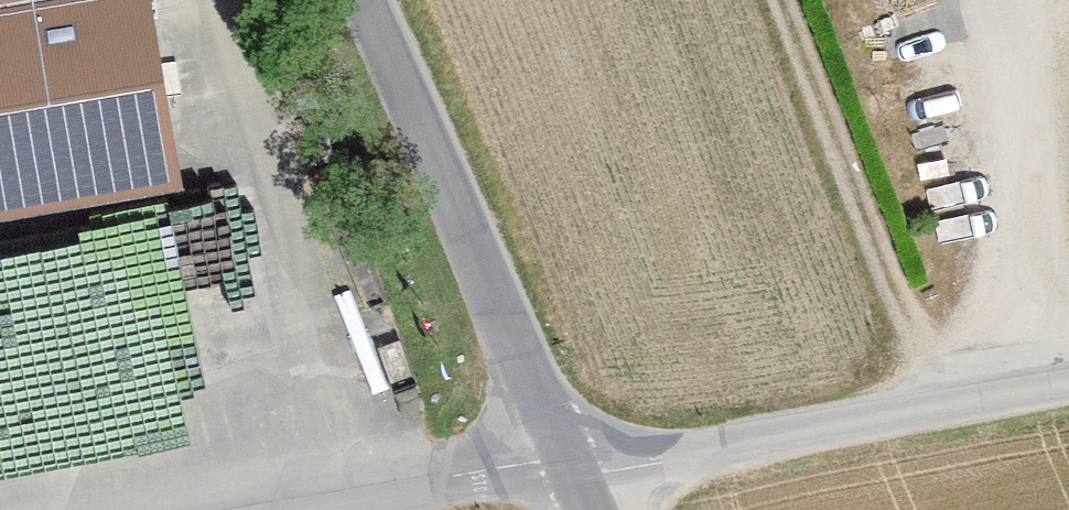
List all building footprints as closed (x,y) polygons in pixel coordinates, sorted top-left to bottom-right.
[(184,174),(155,0),(0,0),(0,205),(184,174)]
